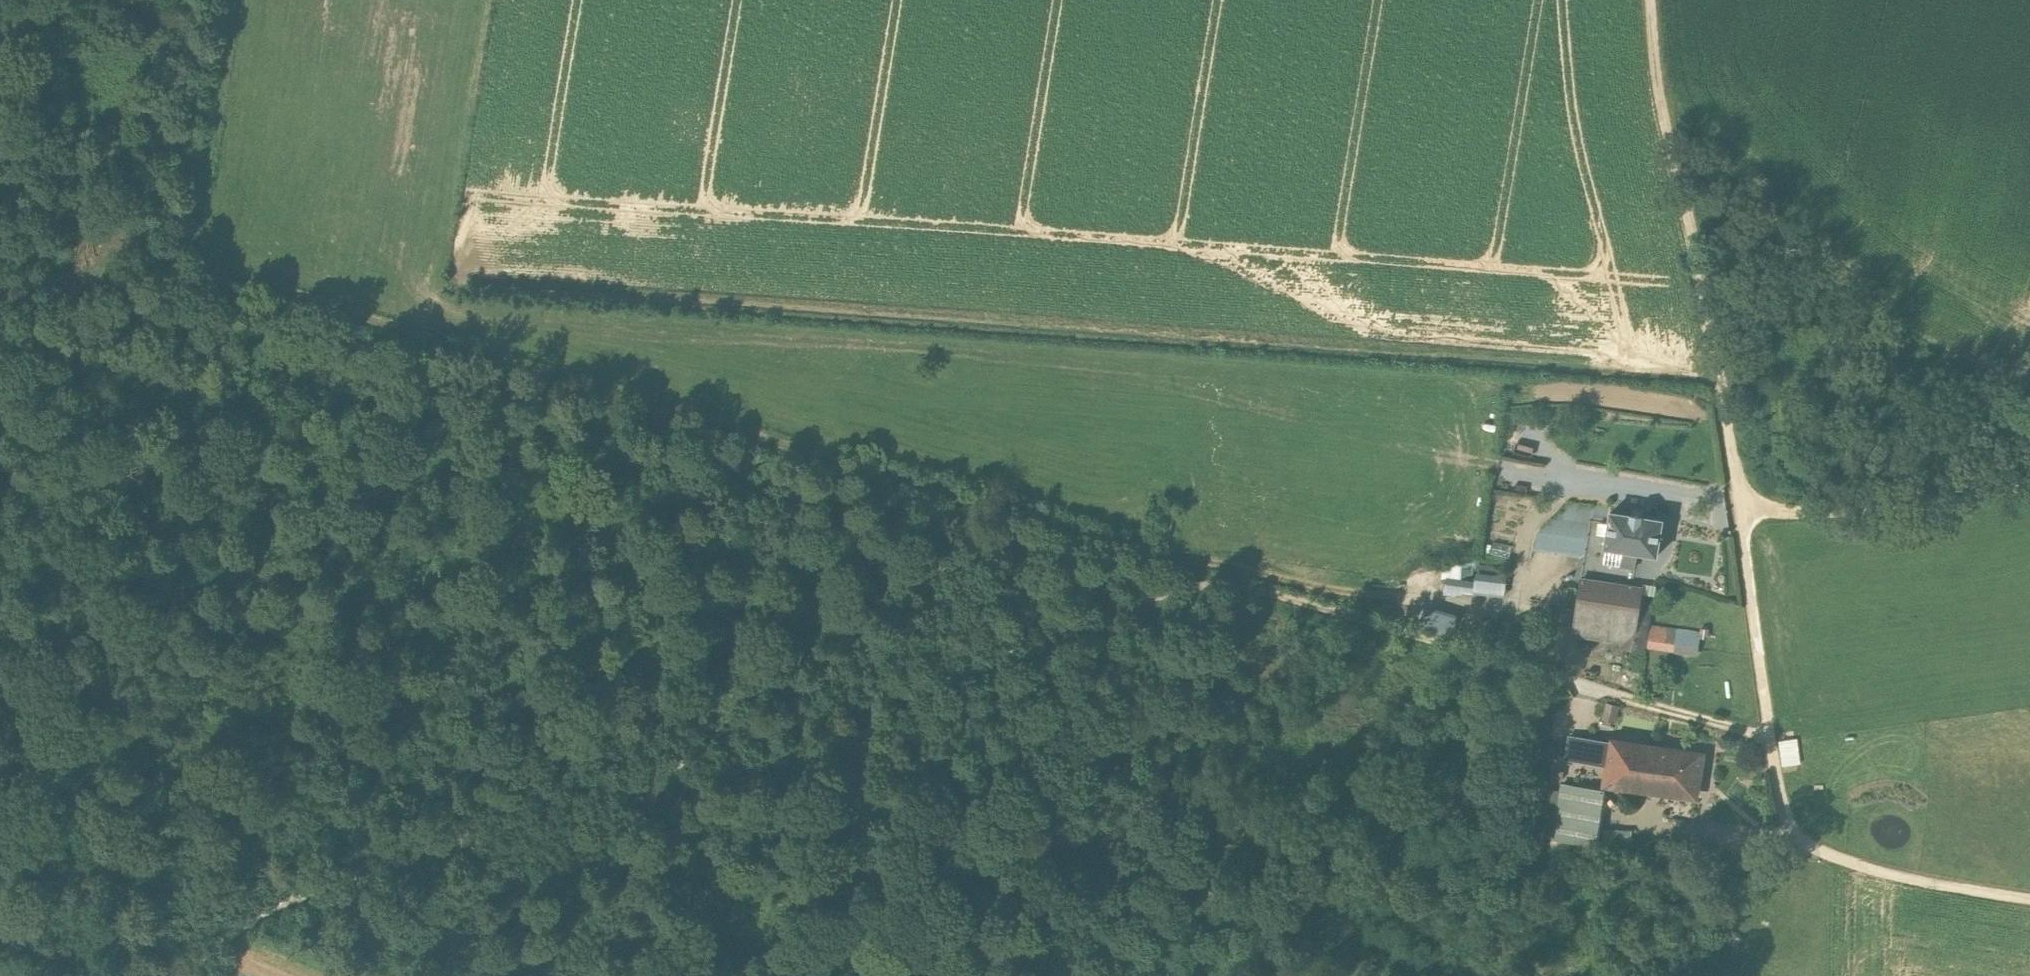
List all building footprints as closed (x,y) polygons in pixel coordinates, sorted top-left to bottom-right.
[(1579,576),(1581,576),(1632,584),(1637,549),(1656,552),(1661,516),(1609,509),(1608,519),(1588,516),(1579,576)] [(1477,583),(1448,581),(1447,598),(1463,600),(1464,596),(1506,600),(1508,578),(1478,575),(1477,583)] [(1581,576),(1572,636),(1622,643),(1621,648),(1646,651),(1654,594),(1643,593),(1644,586),(1632,584),(1581,576)] [(1616,720),(1619,707),(1608,704),(1605,717),(1616,720)] [(1696,796),(1702,757),(1613,743),(1570,737),(1567,759),(1609,766),(1607,782),(1696,796)] [(1801,762),(1799,739),(1784,740),(1785,763),(1801,762)] [(1597,845),(1606,789),(1562,783),(1554,838),(1597,845)]
